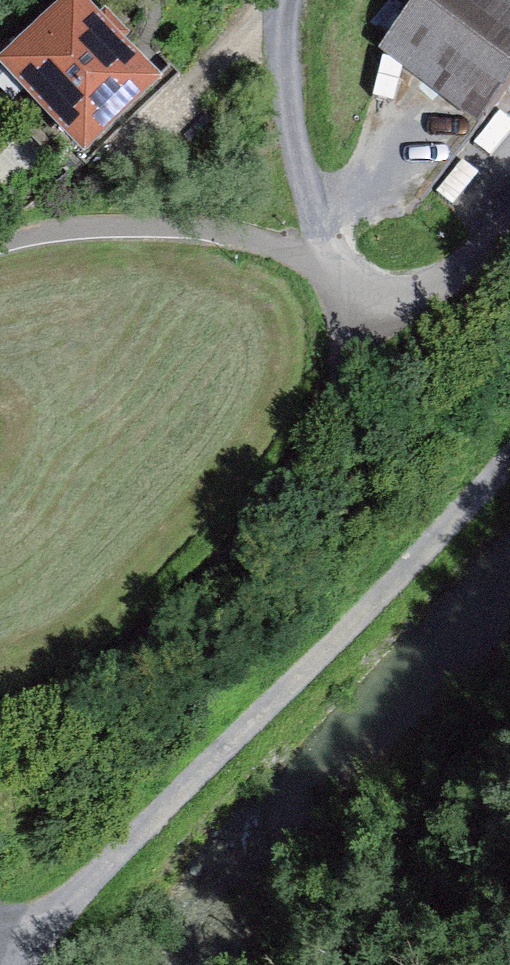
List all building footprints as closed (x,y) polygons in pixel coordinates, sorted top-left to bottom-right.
[(509,100),(509,51),(443,0),(413,0),(362,67),(471,151),(509,100)] [(83,191),(142,135),(44,32),(0,74),(0,103),(83,191)]
